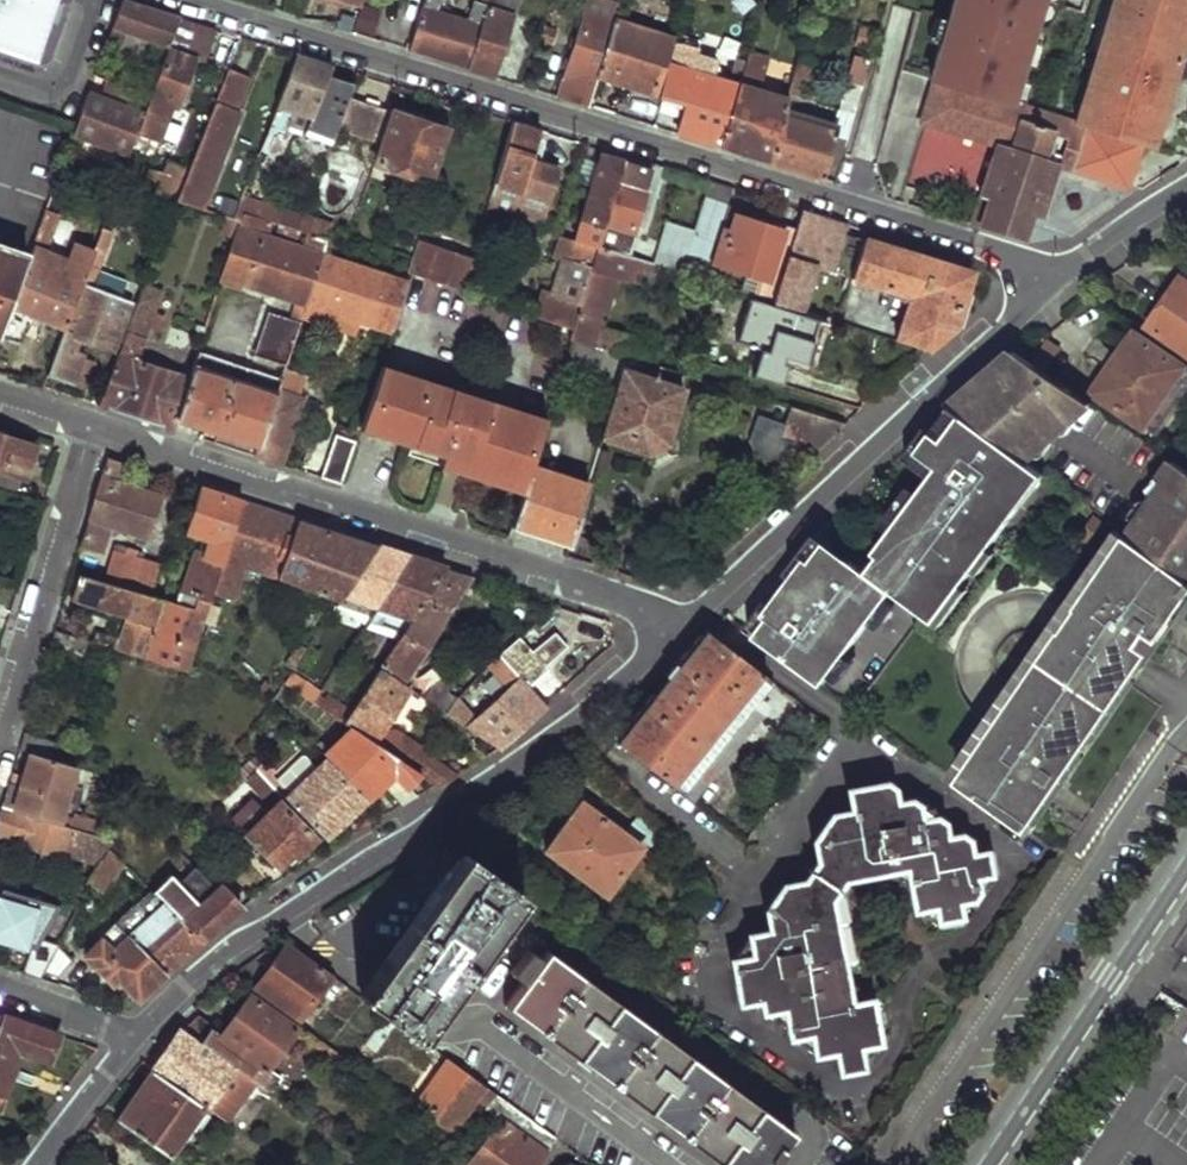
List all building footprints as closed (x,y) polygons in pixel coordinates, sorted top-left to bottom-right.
[(33,56),(47,14),(51,2),(52,0),(0,0),(0,46),(33,56)] [(170,43),(180,15),(132,0),(123,0),(113,24),(126,28),(170,43)] [(471,68),(492,0),(476,0),(470,20),(437,9),(440,0),(424,0),(408,49),(471,68)] [(494,75),(516,0),(492,0),(471,68),(494,75)] [(561,96),(590,105),(599,74),(620,7),(597,0),(590,0),(561,96)] [(873,58),(904,68),(923,0),(889,0),(873,58)] [(1056,166),(1127,187),(1141,144),(1148,146),(1186,21),(1186,0),(1110,0),(1072,122),(1060,118),(1049,155),(1059,158),(1056,166)] [(51,2),(47,14),(57,17),(60,5),(51,2)] [(359,7),(354,32),(373,36),(378,11),(359,7)] [(620,7),(599,74),(602,76),(601,80),(614,84),(615,80),(620,82),(621,76),(656,87),(674,26),(620,7)] [(170,43),(153,93),(137,140),(158,147),(173,105),(180,108),(196,58),(203,60),(216,26),(180,15),(170,43)] [(120,44),(126,28),(113,24),(107,41),(120,44)] [(686,103),(678,132),(688,136),(723,146),(746,61),(734,58),(727,81),(693,70),(698,50),(682,44),(675,63),(672,63),(658,109),(676,115),(680,102),(686,103)] [(297,51),(269,132),(285,137),(295,107),(311,111),(304,133),(331,142),(337,126),(347,98),(353,84),(329,77),(334,63),(297,51)] [(746,153),(768,160),(781,116),(787,98),(764,91),(773,60),(748,54),(746,61),(723,146),(746,153)] [(800,55),(788,95),(802,98),(812,58),(800,55)] [(179,200),(201,208),(207,190),(212,191),(241,110),(236,108),(249,75),(229,67),(179,200)] [(100,95),(88,91),(82,108),(73,133),(132,153),(137,140),(153,93),(107,77),(100,95)] [(848,81),(840,111),(856,116),(865,86),(848,81)] [(347,98),(337,126),(383,140),(392,112),(347,98)] [(1049,155),(1060,118),(1010,103),(995,153),(982,196),(983,196),(991,199),(987,215),(983,226),(1024,239),(1032,212),(1041,215),(1056,166),(1059,158),(1049,155)] [(383,140),(376,162),(398,168),(397,175),(405,178),(408,172),(429,178),(445,128),(392,112),(383,140)] [(803,171),(824,177),(837,133),(781,116),(768,160),(803,171)] [(856,116),(837,181),(868,191),(888,126),(856,116)] [(515,120),(496,182),(522,190),(543,129),(529,124),(515,120)] [(562,220),(558,233),(597,245),(622,158),(601,152),(595,171),(599,172),(585,220),(580,218),(578,225),(562,220)] [(597,245),(625,254),(651,168),(653,163),(639,159),(624,154),(622,158),(597,245)] [(141,164),(134,184),(166,196),(172,175),(141,164)] [(651,168),(625,254),(652,263),(665,267),(677,230),(648,221),(664,172),(651,168)] [(715,182),(707,200),(724,207),(731,187),(715,182)] [(247,195),(242,211),(273,220),(301,229),(306,216),(247,195)] [(983,196),(978,212),(987,215),(991,199),(983,196)] [(677,230),(665,267),(701,279),(724,207),(707,200),(698,235),(677,230)] [(29,259),(1,335),(22,341),(31,318),(69,330),(98,248),(76,241),(68,266),(47,259),(63,212),(47,206),(29,259)] [(796,229),(775,301),(838,320),(825,301),(805,295),(830,217),(802,210),(796,229)] [(242,211),(223,276),(306,306),(327,241),(328,237),(310,232),(305,249),(268,236),(273,220),(242,211)] [(306,216),(301,229),(310,232),(328,237),(333,221),(307,213),(306,216)] [(721,235),(713,265),(761,280),(756,296),(775,301),(796,229),(759,218),(757,223),(735,217),(727,238),(721,235)] [(69,330),(53,376),(71,383),(81,353),(72,348),(79,332),(116,344),(133,296),(97,283),(115,228),(107,224),(98,248),(69,330)] [(558,233),(552,252),(590,267),(597,245),(558,233)] [(911,296),(898,339),(928,348),(953,327),(970,269),(866,235),(851,279),(911,296)] [(327,241),(306,306),(391,337),(408,284),(338,261),(342,245),(327,241)] [(420,245),(410,277),(423,281),(424,281),(433,249),(420,245)] [(573,327),(570,338),(573,339),(628,355),(653,363),(660,342),(603,324),(620,274),(635,278),(639,265),(650,270),(652,263),(625,254),(597,245),(590,267),(580,303),(573,327)] [(1,335),(29,259),(0,249),(0,335),(1,335)] [(433,249),(424,281),(461,293),(471,260),(433,249)] [(1149,324),(1186,349),(1186,281),(1183,279),(1149,324)] [(716,283),(710,302),(734,309),(739,290),(716,283)] [(146,286),(102,404),(140,417),(178,429),(181,418),(194,376),(140,357),(164,292),(146,286)] [(541,291),(533,315),(573,327),(580,303),(541,291)] [(756,301),(742,349),(809,370),(824,322),(756,301)] [(194,376),(181,418),(260,446),(278,390),(286,367),(300,325),(268,314),(254,352),(275,358),(270,373),(201,350),(194,376)] [(1143,421),(1173,379),(1182,386),(1186,389),(1186,363),(1185,361),(1138,330),(1098,390),(1143,421)] [(573,339),(563,373),(618,390),(623,373),(628,355),(573,339)] [(985,377),(963,413),(964,414),(1030,462),(1048,436),(1054,441),(1073,415),(1078,418),(1090,401),(1016,350),(985,377)] [(81,353),(71,383),(84,387),(94,357),(81,353)] [(382,363),(365,417),(410,433),(406,446),(438,456),(443,439),(477,451),(470,474),(521,490),(541,427),(502,413),(505,404),(382,363)] [(618,390),(605,436),(653,451),(664,444),(680,393),(696,397),(701,378),(660,365),(654,383),(623,373),(618,390)] [(985,377),(952,406),(963,413),(985,377)] [(1153,428),(1182,386),(1173,379),(1143,421),(1153,428)] [(275,461),(285,464),(306,398),(278,390),(260,446),(258,455),(275,461)] [(1080,419),(1095,404),(1090,401),(1078,418),(1080,419)] [(505,404),(502,413),(541,427),(543,418),(505,404)] [(791,405),(781,436),(822,449),(845,421),(791,405)] [(952,406),(935,430),(947,438),(964,414),(963,413),(952,406)] [(1030,462),(964,414),(947,438),(935,430),(920,450),(941,466),(934,476),(866,567),(828,539),(814,559),(809,556),(753,630),(826,683),(897,590),(938,622),(1048,476),(1030,462)] [(365,417),(361,429),(406,446),(410,433),(365,417)] [(754,417),(749,450),(777,455),(783,422),(754,417)] [(941,466),(920,450),(935,430),(928,424),(905,455),(934,476),(941,466)] [(340,427),(323,476),(333,480),(344,483),(360,432),(340,427)] [(1,469),(25,477),(36,446),(0,434),(0,469),(1,469)] [(438,456),(435,464),(470,474),(477,451),(443,439),(438,456)] [(109,458),(83,544),(107,551),(114,526),(150,538),(165,493),(127,480),(133,465),(109,458)] [(1134,538),(1186,578),(1186,469),(1179,463),(1167,479),(1173,483),(1134,538)] [(535,466),(517,526),(575,545),(592,484),(535,466)] [(0,473),(0,487),(19,493),(25,477),(1,469),(0,473)] [(202,488),(189,531),(205,537),(188,589),(214,597),(216,592),(243,502),(223,495),(202,488)] [(243,502),(216,592),(234,599),(245,565),(344,599),(349,590),(377,545),(338,532),(271,511),(243,502)] [(1029,830),(1139,672),(1186,603),(1186,578),(1134,538),(1122,530),(1072,601),(1058,621),(1049,634),(1039,628),(990,698),(941,766),(1029,830)] [(824,535),(809,556),(814,559),(828,539),(824,535)] [(377,545),(349,590),(365,596),(358,608),(373,615),(411,557),(395,551),(377,545)] [(749,626),(753,630),(809,556),(804,551),(749,626)] [(116,553),(107,583),(153,597),(162,567),(116,553)] [(373,615),(371,617),(403,631),(446,568),(428,562),(411,557),(373,615)] [(403,631),(380,666),(409,686),(415,677),(409,672),(459,591),(464,593),(474,577),(446,568),(403,631)] [(97,634),(93,642),(149,658),(166,603),(167,601),(153,597),(107,583),(79,576),(71,599),(73,600),(94,606),(141,621),(138,628),(126,624),(120,641),(97,634)] [(188,589),(181,608),(208,617),(214,597),(188,589)] [(1049,615),(1039,628),(1049,634),(1058,621),(1072,601),(1063,595),(1049,615)] [(166,603),(149,658),(191,671),(195,659),(208,617),(181,608),(166,603)] [(51,648),(83,657),(89,641),(56,631),(51,648)] [(656,700),(620,746),(672,784),(717,724),(741,743),(769,702),(762,697),(775,680),(708,632),(656,700)] [(439,705),(499,749),(549,704),(521,677),(536,662),(517,642),(496,656),(484,667),(506,686),(473,714),(453,699),(451,702),(447,699),(439,705)] [(352,708),(343,720),(350,725),(374,742),(409,686),(380,666),(352,708)] [(434,681),(424,696),(439,705),(447,699),(453,693),(434,681)] [(322,687),(313,699),(343,720),(352,708),(322,687)] [(717,724),(672,784),(699,804),(741,743),(717,724)] [(328,755),(370,800),(386,787),(403,805),(416,796),(407,785),(417,772),(374,742),(350,725),(324,751),(328,755)] [(20,749),(32,752),(53,759),(58,741),(26,730),(20,749)] [(3,806),(60,823),(79,766),(53,759),(32,752),(22,784),(11,781),(3,806)] [(287,795),(327,837),(370,800),(328,755),(296,785),(291,780),(287,783),(263,759),(256,765),(287,795)] [(430,760),(420,774),(440,789),(456,778),(430,760)] [(276,805),(246,832),(279,865),(292,852),(296,857),(316,838),(281,802),(287,795),(256,765),(247,776),(276,805)] [(839,1046),(842,1067),(867,1064),(885,1038),(875,996),(847,980),(844,961),(830,894),(842,877),(844,874),(888,869),(910,883),(913,907),(941,925),(962,922),(997,872),(992,847),(966,830),(946,834),(942,813),(914,793),(896,797),(891,778),(850,786),(852,806),(832,811),(815,836),(820,858),(807,876),(783,880),(767,903),(771,925),(750,930),(734,954),(744,997),(764,993),(767,1008),(787,1003),(793,1034),(818,1049),(839,1046)] [(583,804),(548,852),(607,895),(643,847),(583,804)] [(0,816),(0,836),(62,854),(63,851),(106,866),(116,848),(120,842),(98,835),(72,827),(60,823),(3,806),(0,816)] [(75,816),(72,827),(98,835),(101,822),(75,816)] [(106,866),(99,878),(114,886),(127,860),(116,848),(106,866)] [(464,852),(364,998),(384,1013),(420,1038),(521,893),(464,852)] [(225,924),(244,907),(219,880),(215,884),(194,861),(177,877),(169,868),(152,885),(157,891),(205,941),(225,924)] [(830,894),(844,961),(858,958),(842,877),(830,894)] [(26,973),(45,980),(63,946),(46,939),(63,907),(7,888),(0,910),(0,937),(35,948),(26,973)] [(157,891),(123,924),(169,974),(186,958),(205,941),(157,891)] [(118,978),(140,1000),(169,974),(123,924),(91,954),(101,963),(99,966),(114,983),(118,978)] [(258,989),(302,1020),(334,976),(289,943),(273,970),(255,959),(239,972),(259,987),(258,989)] [(507,1009),(718,1164),(775,1164),(798,1133),(548,950),(542,959),(525,983),(507,1009)] [(513,975),(525,983),(542,959),(529,951),(513,975)] [(225,1033),(205,1018),(201,1015),(186,1028),(237,1065),(265,1086),(273,1073),(268,1070),(290,1039),(323,1062),(333,1047),(304,1028),(301,1031),(251,996),(225,1033)] [(10,1110),(31,1050),(56,1059),(64,1034),(3,1012),(0,1011),(0,1106),(10,1110)] [(184,1026),(151,1073),(207,1112),(237,1065),(186,1028),(184,1026)] [(452,1063),(417,1108),(464,1142),(472,1131),(462,1122),(474,1104),(487,1111),(489,1108),(498,1096),(452,1063)] [(151,1073),(120,1119),(177,1159),(207,1112),(151,1073)] [(474,1164),(542,1164),(559,1140),(498,1096),(489,1108),(506,1121),(474,1164)]
